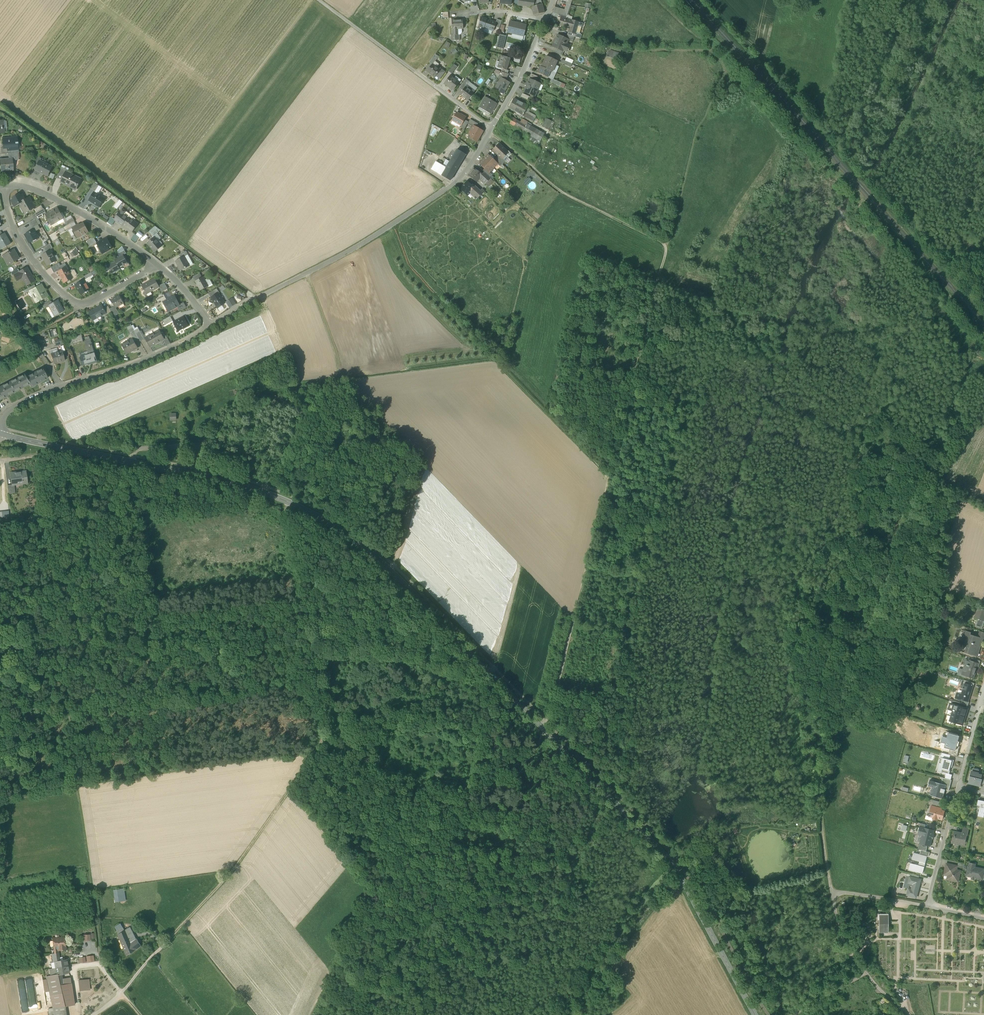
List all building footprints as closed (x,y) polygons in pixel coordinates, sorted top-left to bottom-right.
[(532,7),(534,15),(544,12),(542,4),(534,6),(531,7),(532,7)] [(559,14),(563,15),(565,10),(554,7),(553,12),(559,14)] [(478,28),(481,30),(483,25),(485,26),(487,19),(480,17),(478,28)] [(570,24),(570,26),(568,32),(575,34),(576,28),(577,26),(578,23),(571,20),(566,18),(566,19),(561,18),(559,25),(567,28),(569,24),(570,24)] [(484,27),(493,31),(494,27),(496,22),(487,19),(485,26),(484,27)] [(452,20),(452,29),(458,29),(463,28),(462,20),(452,20)] [(507,32),(524,36),(526,25),(510,21),(507,32)] [(483,25),(481,30),(481,31),(491,35),(493,31),(484,27),(485,26),(483,25)] [(497,47),(503,49),(506,36),(500,34),(497,47)] [(558,47),(563,50),(566,44),(565,43),(566,39),(568,40),(568,39),(565,38),(558,35),(553,46),(557,49),(558,49),(558,47)] [(556,53),(562,55),(564,51),(563,51),(563,50),(558,47),(558,49),(557,49),(556,53)] [(618,60),(620,53),(610,51),(608,57),(618,60)] [(433,63),(433,64),(435,61),(439,56),(435,54),(430,61),(433,63)] [(502,69),(506,70),(508,64),(509,61),(510,58),(509,58),(504,57),(502,56),(498,68),(502,69)] [(546,56),(541,67),(551,71),(553,65),(555,66),(557,61),(546,56)] [(448,72),(452,74),(457,67),(454,64),(448,72)] [(434,77),(435,77),(440,70),(439,70),(436,68),(432,65),(427,71),(431,74),(434,77)] [(551,71),(541,67),(540,66),(537,73),(547,77),(550,71),(551,71)] [(440,69),(439,70),(440,70),(435,77),(438,80),(444,72),(440,69)] [(501,78),(508,81),(511,75),(507,74),(509,71),(506,70),(502,69),(502,72),(504,73),(501,78)] [(448,86),(454,90),(459,83),(450,76),(444,84),(448,86)] [(494,89),(499,92),(500,90),(504,92),(510,82),(508,81),(501,78),(494,89)] [(549,82),(560,86),(561,83),(551,78),(549,82)] [(463,88),(464,89),(465,87),(469,82),(466,79),(460,87),(463,88)] [(530,79),(527,85),(538,90),(541,84),(530,79)] [(477,88),(469,82),(465,87),(466,88),(468,86),(475,91),(477,88)] [(535,97),(538,90),(527,85),(524,92),(535,97)] [(465,87),(464,89),(463,90),(460,94),(468,100),(473,93),(466,88),(465,87)] [(490,99),(487,98),(484,104),(482,103),(479,107),(491,114),(497,103),(496,103),(490,99)] [(522,115),(524,113),(528,105),(514,98),(509,108),(522,115)] [(527,124),(528,123),(524,121),(523,124),(520,122),(510,116),(512,113),(508,111),(507,114),(503,119),(519,129),(523,131),(527,124)] [(460,125),(461,125),(464,119),(465,117),(457,112),(452,120),(460,125)] [(464,130),(467,124),(468,122),(464,119),(461,125),(460,125),(459,127),(464,130)] [(470,119),(468,122),(467,124),(473,127),(474,126),(476,127),(478,124),(470,119)] [(543,128),(547,130),(552,122),(548,120),(543,128)] [(545,134),(531,126),(527,124),(523,131),(540,142),(545,134)] [(471,138),(477,141),(480,135),(481,133),(482,133),(483,131),(476,127),(474,126),(473,127),(469,133),(473,135),(471,138)] [(8,148),(8,150),(9,150),(16,149),(16,143),(18,143),(17,137),(3,138),(4,145),(5,145),(5,147),(4,147),(4,149),(8,148)] [(498,155),(502,159),(503,158),(505,155),(508,157),(511,154),(508,151),(508,152),(499,143),(493,150),(494,151),(497,153),(496,153),(498,155)] [(441,175),(450,181),(466,154),(457,149),(446,168),(441,175)] [(488,155),(484,159),(493,168),(497,164),(497,163),(494,160),(488,155)] [(498,155),(496,158),(502,164),(505,161),(503,158),(502,159),(498,155)] [(500,167),(502,164),(496,158),(494,160),(497,163),(497,164),(500,167)] [(0,160),(1,171),(13,170),(12,159),(9,159),(0,160)] [(489,172),(493,168),(484,159),(480,163),(485,169),(489,172)] [(431,169),(441,175),(446,168),(436,161),(431,169)] [(42,173),(47,176),(52,167),(47,164),(46,166),(39,162),(37,166),(35,169),(43,173),(42,173)] [(58,173),(64,176),(67,172),(68,170),(61,167),(58,173)] [(468,176),(477,182),(479,179),(482,174),(474,168),(468,176)] [(483,171),(490,177),(492,175),(489,172),(485,169),(483,171)] [(61,183),(75,189),(77,185),(77,184),(79,179),(72,176),(73,175),(67,172),(64,176),(63,180),(61,183)] [(481,179),(485,184),(491,178),(484,172),(482,174),(479,179),(480,180),(481,179)] [(491,187),(494,190),(498,186),(491,178),(485,184),(490,188),(491,187)] [(460,189),(467,195),(469,193),(469,192),(474,187),(467,181),(460,189)] [(89,188),(95,192),(99,185),(93,182),(89,188)] [(469,193),(477,199),(484,191),(482,189),(479,192),(474,187),(469,192),(469,193)] [(93,202),(100,206),(105,198),(95,192),(89,200),(93,203),(93,202)] [(14,206),(19,203),(25,199),(22,194),(20,196),(19,194),(13,198),(14,199),(11,200),(14,206)] [(29,197),(25,199),(19,203),(21,207),(22,206),(26,212),(25,213),(35,207),(29,197)] [(113,206),(117,208),(122,202),(119,199),(113,206)] [(58,208),(52,211),(57,221),(62,218),(63,219),(64,219),(63,218),(58,208)] [(45,213),(43,209),(36,213),(35,213),(37,217),(45,213)] [(52,224),(57,221),(52,211),(46,214),(51,224),(52,225),(52,224)] [(128,218),(124,215),(120,212),(114,219),(120,224),(123,225),(123,224),(128,218)] [(129,217),(128,218),(123,224),(128,228),(127,228),(131,231),(137,224),(129,217)] [(30,222),(33,228),(38,225),(35,219),(30,222)] [(72,228),(78,238),(88,232),(84,223),(77,227),(77,226),(76,226),(72,228)] [(151,234),(153,236),(158,232),(156,230),(158,228),(155,226),(149,231),(151,234)] [(25,234),(30,243),(39,238),(34,229),(25,234)] [(1,249),(10,244),(4,233),(2,234),(0,235),(0,248),(1,249)] [(87,241),(90,246),(97,243),(94,237),(87,241)] [(147,243),(155,252),(160,248),(158,246),(161,244),(154,237),(147,243)] [(97,244),(102,253),(113,248),(108,238),(107,238),(108,239),(102,242),(102,241),(97,244)] [(44,247),(47,252),(53,248),(51,244),(44,247)] [(7,264),(7,265),(19,259),(13,249),(9,252),(2,255),(3,257),(6,256),(10,263),(7,264)] [(45,260),(48,265),(59,259),(54,249),(42,255),(43,256),(43,255),(46,259),(45,260)] [(119,268),(123,266),(128,264),(127,262),(123,255),(120,256),(114,259),(115,261),(119,268)] [(179,266),(181,271),(190,266),(185,257),(184,256),(181,258),(176,261),(179,266)] [(120,270),(119,268),(115,261),(103,268),(106,272),(109,270),(112,275),(120,270)] [(51,267),(54,273),(60,269),(57,264),(51,267)] [(22,276),(27,285),(34,281),(26,267),(19,271),(19,272),(14,275),(16,279),(22,276)] [(61,275),(65,282),(73,278),(67,267),(58,272),(60,276),(61,275)] [(196,281),(201,290),(209,286),(204,276),(202,277),(196,281)] [(142,286),(147,294),(159,287),(159,286),(154,278),(142,286)] [(76,285),(81,294),(90,289),(87,284),(85,280),(76,285)] [(159,287),(162,292),(167,289),(164,283),(159,286),(159,287)] [(32,296),(36,302),(48,296),(42,284),(36,288),(32,290),(35,295),(32,296)] [(211,297),(218,308),(225,303),(218,293),(217,294),(211,297)] [(156,299),(159,303),(160,302),(166,299),(164,295),(156,299)] [(115,305),(116,307),(124,303),(120,296),(116,298),(112,300),(115,305)] [(168,310),(169,311),(179,306),(180,305),(174,296),(167,300),(163,302),(168,310)] [(225,302),(229,307),(235,303),(231,297),(225,302)] [(160,302),(165,312),(168,310),(163,302),(167,300),(166,299),(160,302)] [(49,306),(54,316),(59,314),(64,311),(58,300),(52,303),(49,305),(49,306)] [(89,312),(93,320),(94,320),(93,319),(97,317),(97,318),(106,313),(104,309),(102,305),(99,307),(100,307),(96,309),(89,312)] [(115,305),(109,308),(112,312),(114,316),(119,313),(116,307),(115,305)] [(107,315),(112,312),(109,308),(108,306),(104,309),(106,313),(107,315)] [(163,320),(165,325),(173,321),(170,316),(163,320)] [(173,322),(178,331),(189,326),(184,317),(173,322)] [(159,330),(155,333),(159,341),(164,339),(161,334),(159,330)] [(140,331),(136,333),(139,339),(140,341),(144,339),(140,331)] [(160,342),(159,341),(155,333),(145,338),(150,347),(150,346),(155,343),(155,344),(160,342)] [(86,340),(90,354),(94,353),(91,339),(86,340)] [(122,344),(127,354),(128,354),(127,353),(133,350),(138,348),(132,339),(128,341),(129,341),(123,344),(122,344)] [(51,354),(53,363),(60,361),(65,360),(62,351),(61,351),(51,354)] [(95,353),(94,353),(90,354),(80,357),(82,365),(91,363),(91,364),(97,362),(95,353)] [(43,369),(26,377),(30,384),(31,387),(48,378),(43,369)] [(24,374),(9,382),(14,392),(30,384),(26,377),(24,374)] [(14,392),(9,382),(0,387),(0,399),(14,392)] [(21,480),(22,484),(27,483),(25,471),(11,473),(12,483),(17,483),(17,481),(21,480)] [(983,621),(983,609),(978,607),(975,618),(978,619),(983,621)] [(982,629),(983,623),(983,621),(978,619),(976,627),(982,629)] [(963,640),(966,633),(971,634),(971,632),(966,631),(963,640)] [(966,653),(977,656),(982,639),(982,638),(978,637),(971,634),(966,633),(963,640),(969,642),(966,653)] [(967,665),(965,670),(964,675),(965,675),(974,678),(975,674),(974,674),(976,668),(977,669),(979,664),(979,663),(971,661),(965,659),(963,664),(967,665)] [(963,700),(968,702),(970,695),(973,686),(965,683),(961,694),(957,692),(955,698),(960,700),(960,699),(963,700)] [(952,704),(951,708),(954,709),(951,716),(950,720),(961,724),(964,717),(965,717),(966,714),(965,714),(966,708),(952,704)] [(950,751),(955,752),(960,736),(949,733),(947,738),(943,737),(942,743),(946,744),(944,749),(950,751)] [(952,767),(954,760),(949,759),(941,757),(939,763),(942,764),(941,769),(942,769),(941,772),(946,773),(949,774),(951,767),(952,767)] [(973,771),(972,771),(969,783),(980,786),(982,779),(981,779),(982,775),(978,774),(979,773),(973,771)] [(930,795),(943,798),(945,790),(949,791),(950,786),(949,786),(941,784),(930,780),(928,786),(932,787),(930,795)] [(932,806),(929,816),(934,817),(933,819),(937,820),(938,818),(942,819),(944,811),(941,810),(942,808),(940,808),(932,806)] [(919,834),(923,835),(932,838),(934,831),(925,828),(920,827),(918,834),(919,834)] [(953,842),(963,844),(965,835),(966,833),(962,832),(962,833),(960,833),(959,833),(955,833),(955,835),(954,835),(954,836),(954,837),(953,842)] [(930,846),(932,838),(923,835),(920,843),(928,845),(930,846)] [(926,851),(928,845),(920,843),(919,843),(918,849),(921,850),(926,851)] [(912,859),(920,861),(925,863),(927,856),(920,854),(914,852),(912,859)] [(924,867),(918,865),(911,863),(909,870),(922,874),(924,867)] [(949,879),(958,881),(960,871),(956,870),(957,866),(947,864),(945,873),(949,874),(949,875),(949,879)] [(982,879),(983,875),(983,870),(983,869),(969,866),(967,876),(982,879)] [(909,889),(907,895),(916,897),(918,890),(918,887),(919,887),(921,880),(918,879),(910,877),(908,883),(913,884),(911,889),(909,889)] [(125,888),(113,890),(115,902),(126,900),(125,888)] [(879,931),(888,931),(888,914),(879,914),(879,931)] [(130,928),(125,930),(123,931),(118,934),(121,941),(122,944),(130,940),(130,939),(126,933),(131,930),(130,928)] [(131,943),(135,940),(131,930),(126,933),(130,939),(130,940),(131,943)] [(53,946),(54,946),(58,946),(58,950),(66,950),(65,937),(52,938),(53,946)] [(131,943),(135,949),(140,945),(137,939),(135,940),(131,943)] [(122,944),(127,955),(131,952),(135,949),(131,943),(130,940),(122,944)] [(59,953),(58,950),(58,946),(54,946),(55,953),(52,953),(53,962),(54,962),(54,961),(60,960),(59,953)] [(67,959),(60,960),(54,961),(54,962),(55,968),(68,965),(67,959)] [(68,965),(55,968),(56,974),(56,975),(61,974),(69,972),(68,965)] [(56,974),(54,975),(59,1002),(64,1001),(73,1000),(72,991),(73,991),(71,983),(64,985),(63,979),(61,974),(56,975),(56,974)] [(53,1008),(64,1006),(64,1001),(59,1002),(54,975),(50,975),(48,976),(47,976),(50,995),(53,1008)] [(79,980),(80,990),(90,990),(89,980),(79,980)] [(64,1006),(53,1008),(54,1014),(66,1014),(65,1006),(64,1006)]
